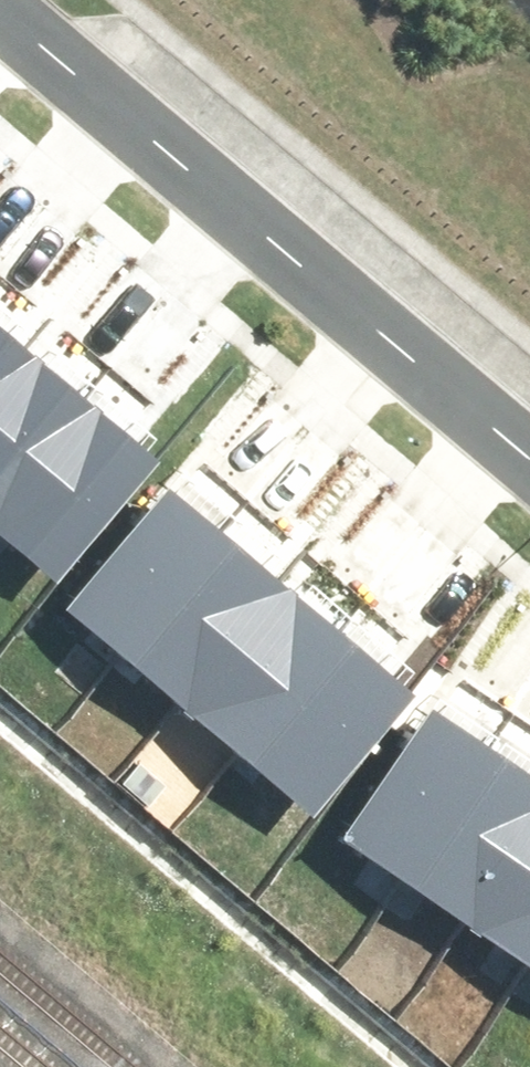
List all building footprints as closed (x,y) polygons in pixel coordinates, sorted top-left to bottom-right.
[(26,340),(0,318),(0,371),(26,340)] [(0,371),(0,494),(86,390),(26,340),(0,371)] [(0,494),(0,534),(41,567),(147,440),(86,390),(0,494)] [(157,463),(52,591),(115,642),(219,514),(157,463)] [(219,514),(115,642),(178,693),(282,565),(219,514)] [(282,565),(178,693),(241,744),(345,616),(282,565)] [(345,616),(241,744),(304,795),(408,667),(345,616)] [(411,873),(500,741),(423,689),(334,822),(411,873)] [(529,863),(529,760),(500,741),(411,873),(488,925),(529,863)] [(488,925),(529,953),(529,863),(488,925)]
